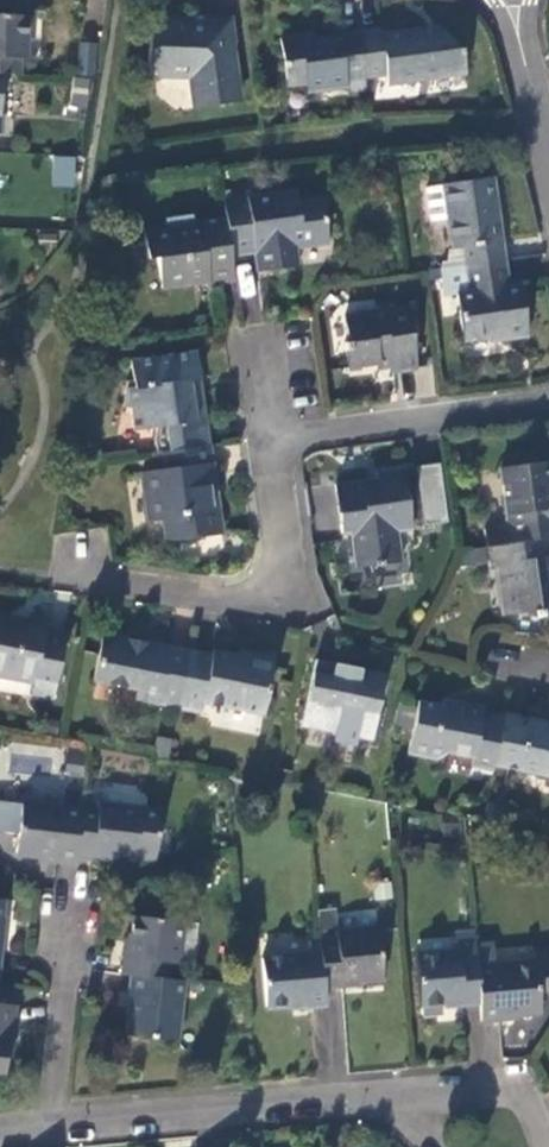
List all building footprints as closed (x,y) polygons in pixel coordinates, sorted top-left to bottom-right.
[(22,75),(22,57),(29,58),(30,16),(0,14),(0,75),(3,75),(22,75)] [(190,80),(195,102),(220,99),(227,107),(241,104),(230,24),(153,20),(151,67),(158,80),(190,80)] [(384,28),(360,31),(367,79),(388,74),(390,84),(468,74),(465,48),(440,27),(385,34),(384,28)] [(359,94),(369,92),(367,79),(360,31),(339,34),(341,42),(317,45),(315,37),(315,35),(281,39),(288,87),(307,85),(309,94),(349,89),(359,94)] [(341,42),(339,34),(315,37),(317,45),(341,42)] [(96,73),(97,42),(78,41),(77,72),(96,73)] [(72,77),(70,105),(88,107),(90,78),(72,77)] [(220,99),(195,102),(196,110),(227,107),(220,99)] [(76,157),(52,156),(52,186),(75,186),(76,157)] [(467,267),(506,261),(494,181),(444,187),(453,251),(465,251),(467,267)] [(228,219),(233,254),(257,252),(269,250),(273,269),(296,266),(293,246),(325,242),(319,199),(298,202),(296,190),(225,200),(228,219)] [(215,283),(237,280),(233,254),(228,219),(196,224),(195,216),(168,220),(170,228),(146,232),(150,253),(158,253),(164,281),(193,276),(193,273),(206,271),(208,284),(215,283)] [(269,250),(257,252),(259,270),(273,269),(269,250)] [(510,289),(506,261),(467,267),(472,294),(460,296),(466,343),(505,339),(505,342),(530,339),(523,289),(510,289)] [(467,267),(454,269),(457,296),(460,296),(472,294),(467,267)] [(217,296),(215,283),(208,284),(210,297),(217,296)] [(417,370),(410,311),(348,318),(352,343),(348,343),(349,352),(351,352),(354,369),(391,364),(393,373),(417,370)] [(209,446),(212,445),(205,396),(197,396),(195,380),(203,379),(199,351),(131,360),(134,380),(127,382),(123,406),(132,408),(136,429),(159,426),(158,441),(159,453),(209,446)] [(159,453),(154,454),(158,473),(142,475),(149,523),(163,522),(165,540),(180,542),(221,535),(217,498),(211,498),(206,467),(212,466),(209,446),(159,453)] [(548,540),(548,472),(548,462),(501,469),(509,524),(486,530),(488,548),(548,540)] [(413,530),(404,471),(375,475),(376,482),(335,487),(344,536),(350,536),(355,564),(370,562),(371,567),(402,564),(399,532),(413,530)] [(548,540),(488,548),(491,571),(507,569),(510,584),(507,585),(511,614),(537,613),(539,621),(548,619),(548,542),(548,540)] [(67,633),(28,626),(29,620),(0,615),(0,674),(36,681),(34,693),(54,697),(67,633)] [(180,708),(191,651),(103,636),(96,681),(138,691),(137,699),(180,708)] [(214,655),(191,651),(180,708),(201,713),(204,702),(264,714),(274,660),(248,653),(247,658),(214,653),(214,655)] [(373,740),(375,733),(379,713),(388,675),(375,671),(360,683),(317,674),(305,726),(373,740)] [(473,768),(494,773),(496,766),(505,718),(482,713),(483,708),(442,700),(441,707),(419,703),(408,752),(440,759),(451,755),(472,759),(473,768)] [(379,713),(375,733),(382,734),(386,715),(379,713)] [(506,713),(505,718),(496,766),(548,777),(548,728),(539,726),(541,720),(506,713)] [(57,863),(76,865),(77,857),(82,811),(24,805),(18,854),(57,859),(57,863)] [(82,811),(77,857),(94,860),(94,855),(134,861),(135,855),(155,857),(159,813),(99,805),(98,810),(82,807),(82,811)] [(319,913),(323,952),(326,986),(343,987),(343,982),(384,979),(379,930),(337,935),(334,912),(319,913)] [(125,956),(122,975),(131,976),(170,979),(172,964),(177,964),(183,924),(133,918),(128,956),(125,956)] [(200,926),(183,924),(177,964),(194,968),(200,926)] [(482,1004),(477,946),(476,934),(457,938),(459,955),(451,956),(451,955),(418,958),(423,1007),(464,1003),(464,1006),(482,1004)] [(275,937),(273,949),(311,953),(312,941),(275,937)] [(483,1022),(502,1021),(502,1017),(541,1012),(539,992),(548,992),(548,951),(534,952),(535,964),(495,968),(493,946),(477,946),(482,1004),(483,1022)] [(310,1007),(328,1004),(326,986),(323,952),(263,959),(268,1007),(309,1004),(310,1007)] [(177,1041),(185,981),(170,979),(131,976),(129,993),(134,994),(128,1035),(177,1041)] [(17,1007),(0,1005),(0,1076),(4,1076),(8,1044),(13,1046),(17,1007)]
